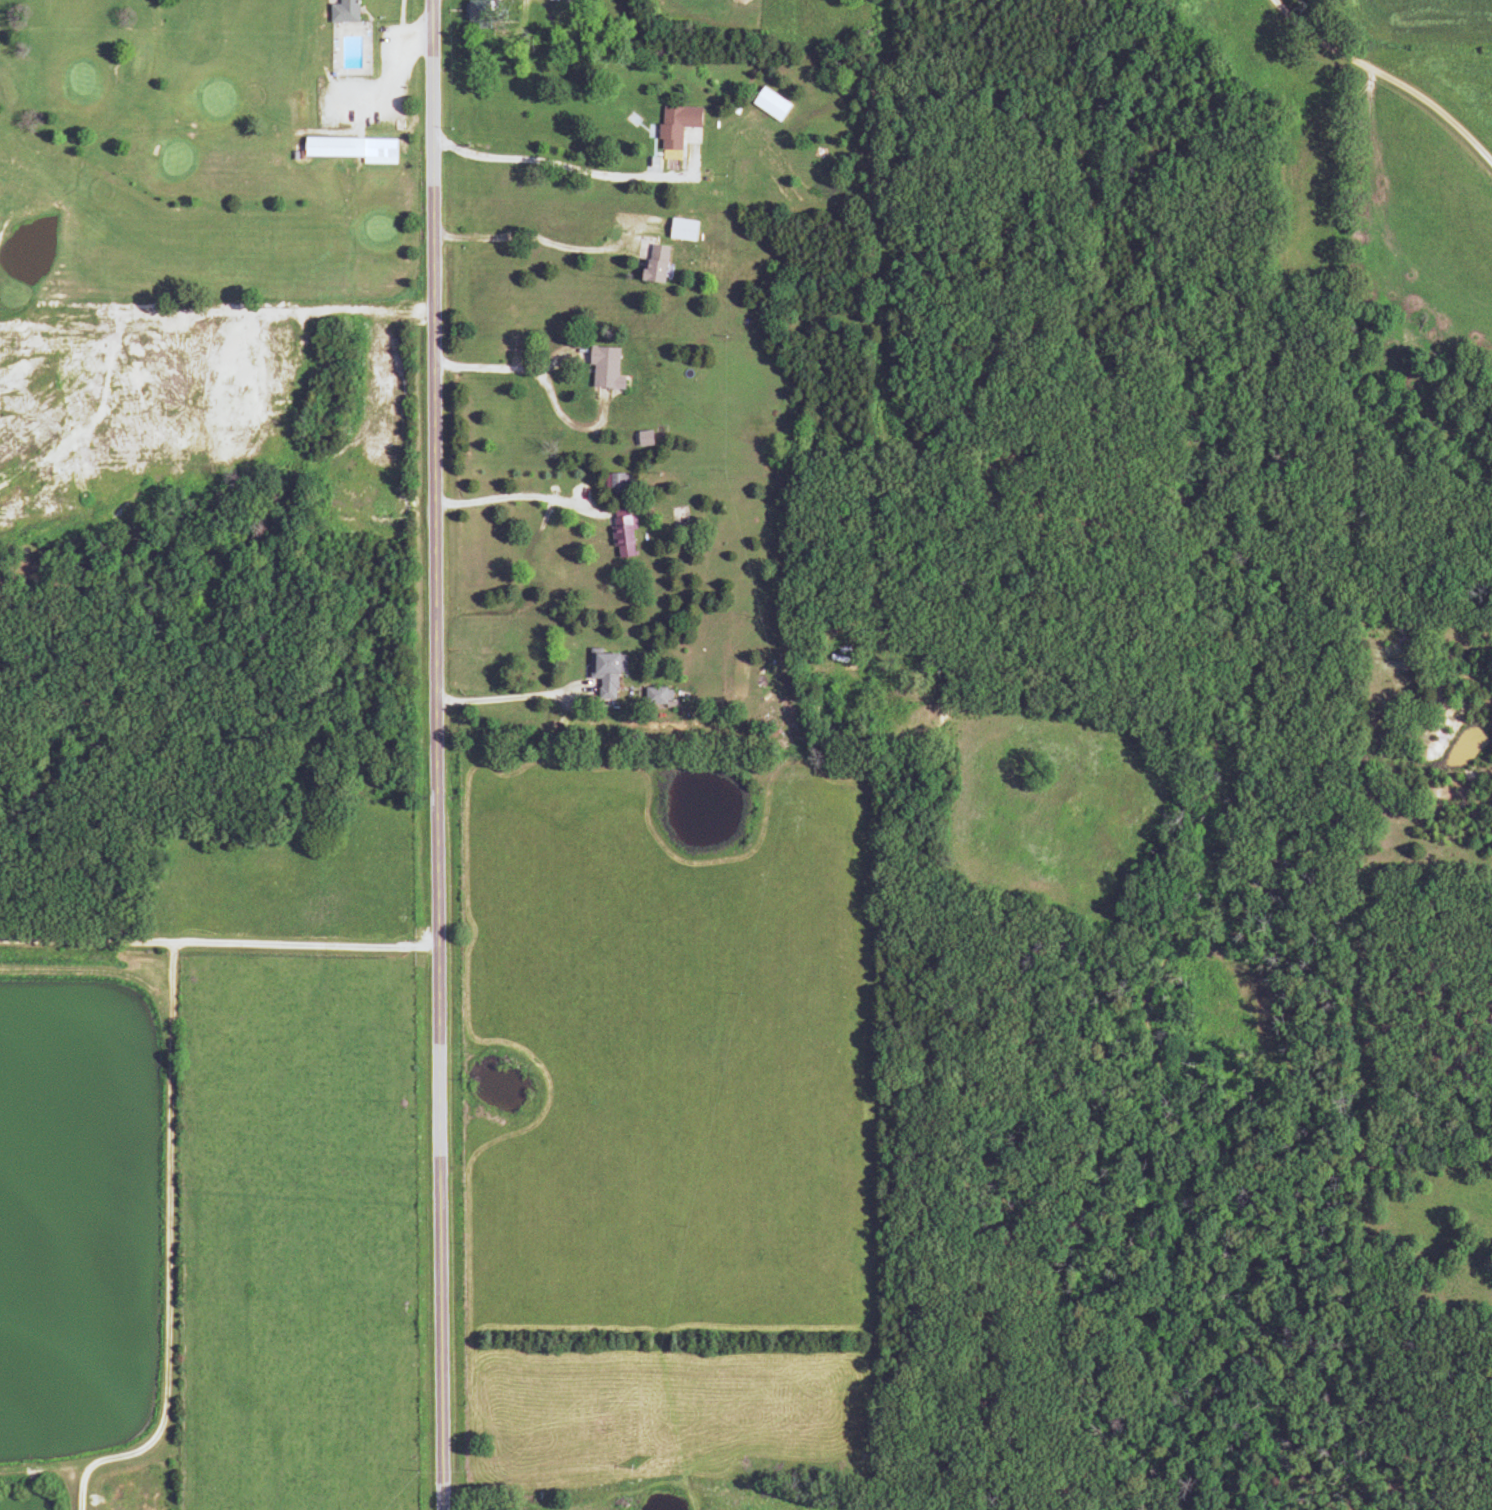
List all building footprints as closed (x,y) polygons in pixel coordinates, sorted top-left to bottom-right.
[(355,0),(336,0),(336,5),(327,5),(327,23),(355,23),(355,0)] [(487,1),(465,1),(465,29),(487,29),(487,1)] [(748,104),(777,123),(788,106),(759,87),(748,104)] [(698,128),(698,107),(657,107),(657,150),(679,150),(679,128),(698,128)] [(358,157),(358,165),(393,165),(393,138),(300,138),(300,157),(358,157)] [(692,240),(692,221),(667,221),(667,240),(692,240)] [(660,283),(665,247),(649,245),(647,260),(640,259),(637,280),(660,283)] [(615,348),(588,347),(587,388),(614,388),(615,348)] [(607,490),(625,490),(625,473),(607,473),(607,490)] [(632,516),(609,517),(609,546),(632,546),(632,516)] [(613,700),(614,672),(621,672),(622,651),(587,650),(587,680),(596,681),(596,700),(613,700)] [(669,688),(643,688),(643,704),(669,704),(669,688)]
